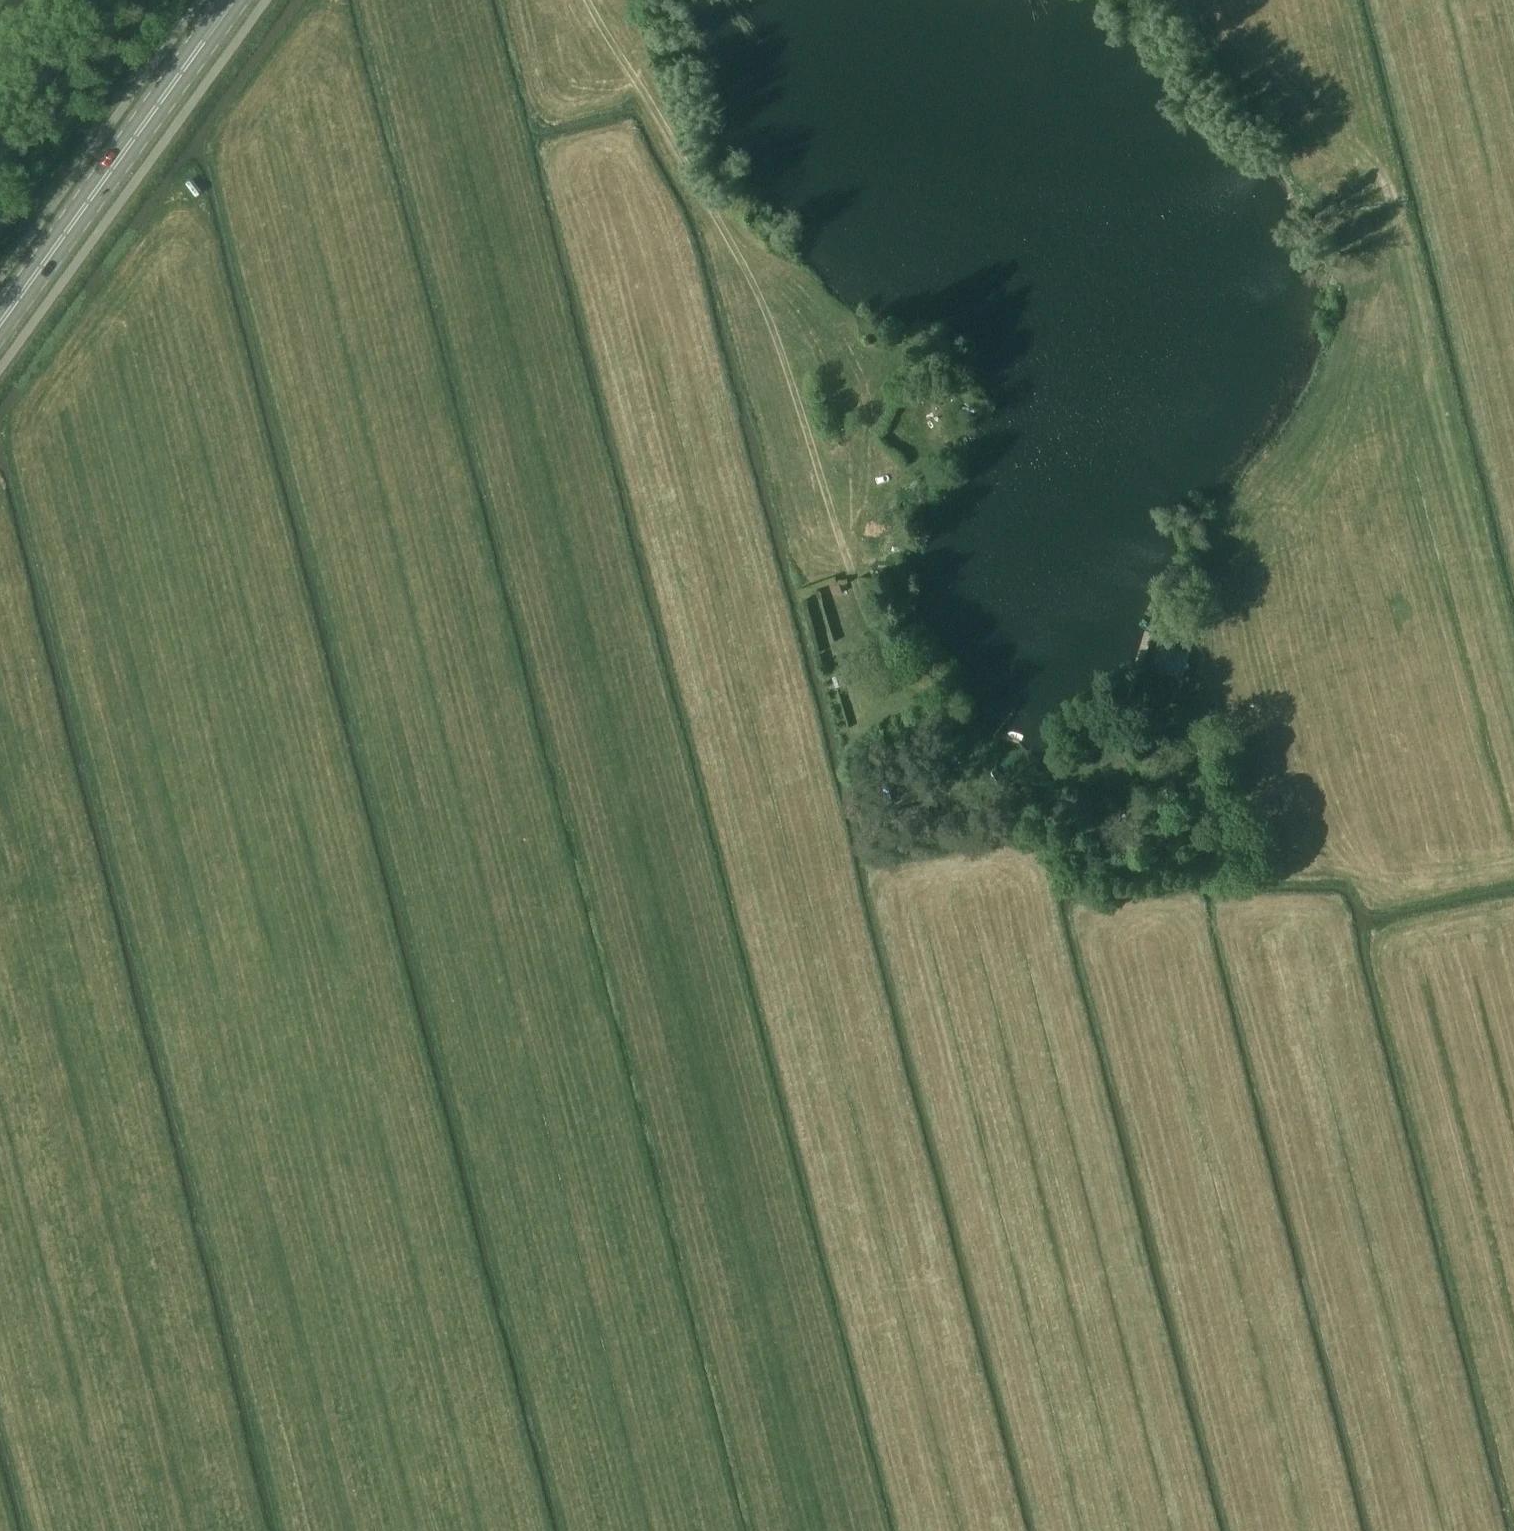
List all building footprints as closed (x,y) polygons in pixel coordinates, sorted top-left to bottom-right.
[(839,581),(830,585),(833,596),(842,593),(839,581)] [(1168,648),(1161,668),(1162,669),(1181,676),(1188,655),(1171,648),(1168,648)]
